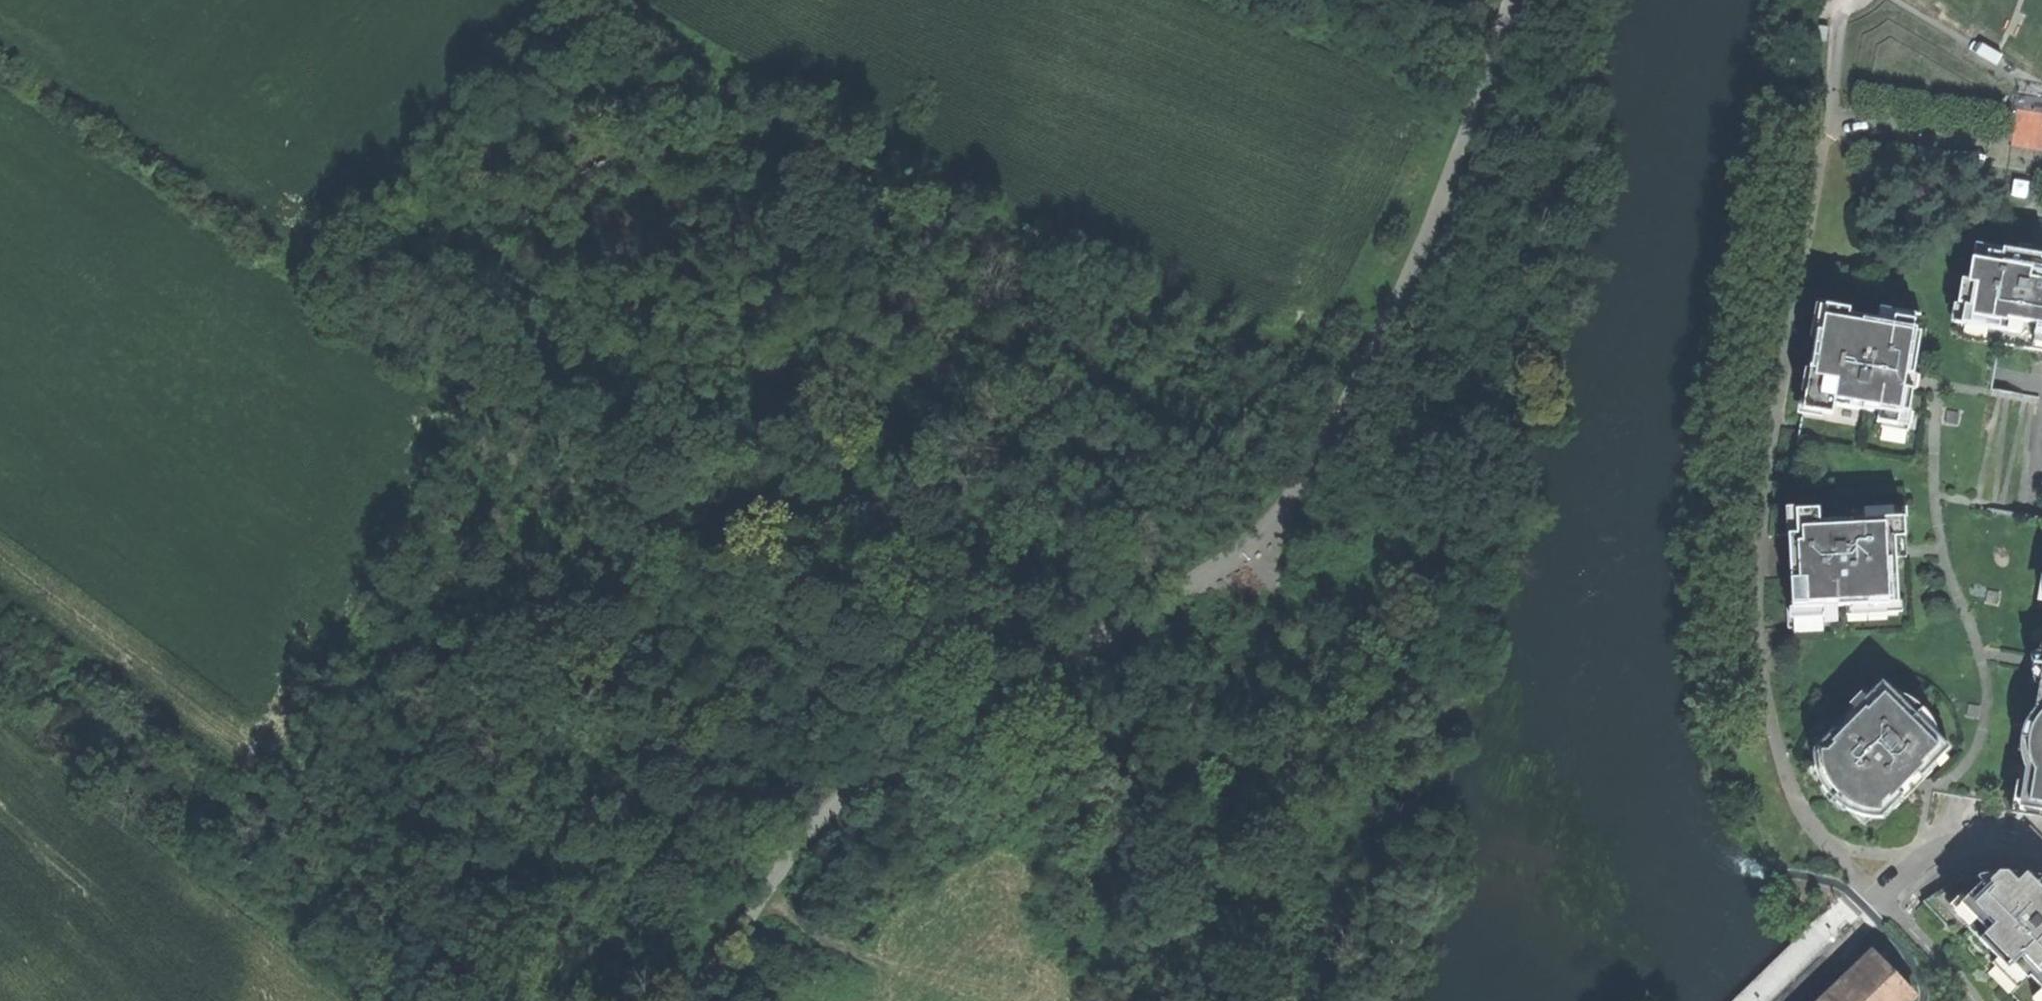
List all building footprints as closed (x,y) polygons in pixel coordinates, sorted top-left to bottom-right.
[(1961,336),(2041,350),(2041,258),(2036,256),(2036,253),(1978,243),(1961,336)] [(1813,337),(1818,338),(1819,332),(1824,333),(1830,300),(1819,299),(1813,337)] [(1835,413),(1837,403),(1880,411),(1879,420),(1900,424),(1902,409),(1911,411),(1915,388),(1906,387),(1907,380),(1909,373),(1917,374),(1923,332),(1916,330),(1919,313),(1882,307),(1880,318),(1852,313),(1852,308),(1836,305),(1836,302),(1830,300),(1824,333),(1819,332),(1818,338),(1805,408),(1835,413)] [(1839,604),(1901,602),(1898,551),(1897,536),(1907,535),(1906,516),(1822,520),(1821,507),(1798,508),(1799,532),(1801,577),(1793,577),(1795,613),(1826,612),(1826,600),(1839,600),(1839,604)] [(1791,532),(1793,577),(1801,577),(1799,532),(1791,532)] [(1866,822),(1949,738),(1934,724),(1931,726),(1919,713),(1904,699),(1906,696),(1891,681),(1808,765),(1826,783),(1831,778),(1854,801),(1849,805),(1866,822)] [(2039,692),(2021,797),(2027,806),(2041,808),(2041,693),(2039,692)] [(2039,874),(2021,871),(2001,871),(1988,884),(1979,875),(1965,880),(1952,885),(1938,892),(1925,901),(1971,948),(1970,949),(2020,1000),(2018,1000),(2041,1000),(2041,874),(2039,874)] [(1823,1000),(1909,1000),(1915,995),(1874,952),(1849,976),(1823,1000)]
